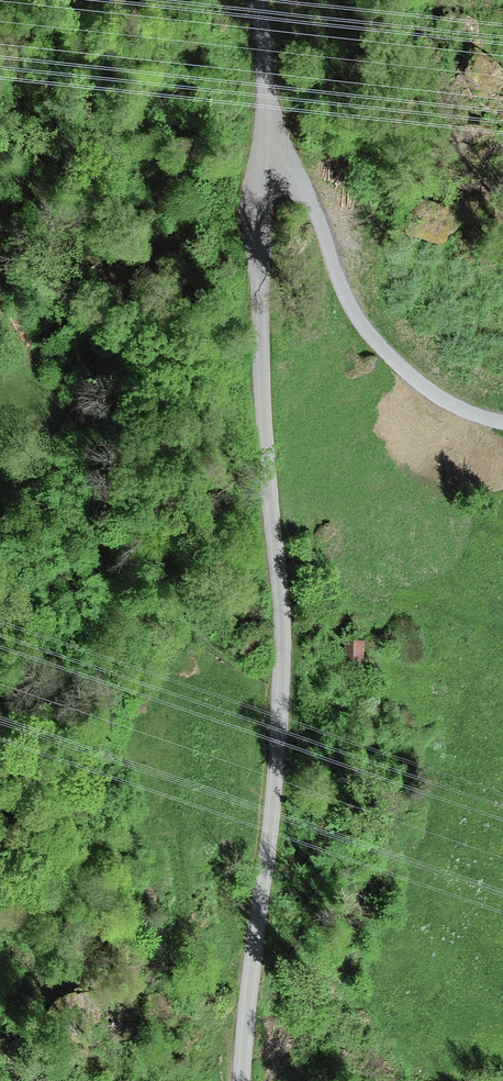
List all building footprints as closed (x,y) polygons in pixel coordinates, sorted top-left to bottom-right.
[(363,639),(349,638),(348,657),(361,658),(363,639)]
